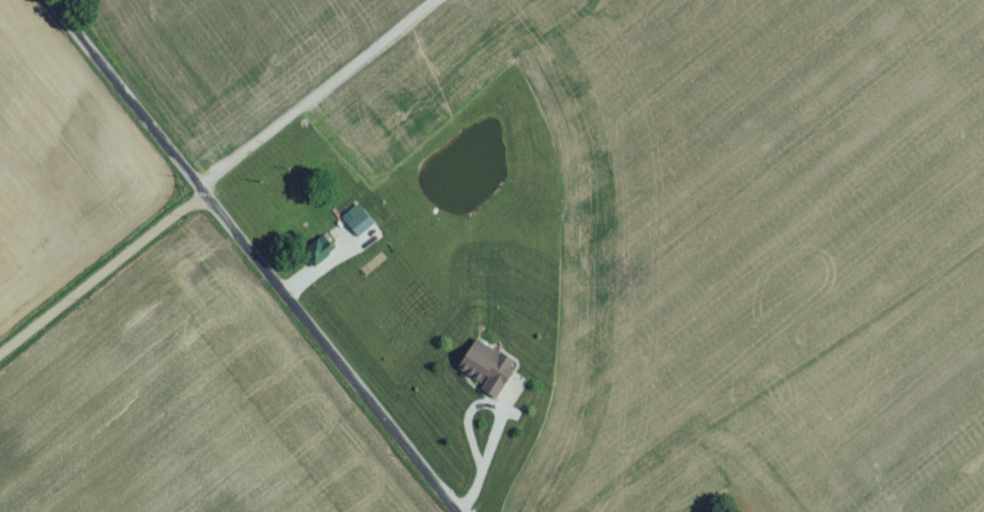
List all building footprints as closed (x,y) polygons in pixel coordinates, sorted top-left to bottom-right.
[(340,239),(349,250),(374,227),(365,217),(340,239)] [(484,390),(481,396),(502,407),(516,381),(511,379),(517,366),(477,344),(460,376),(484,390)]
